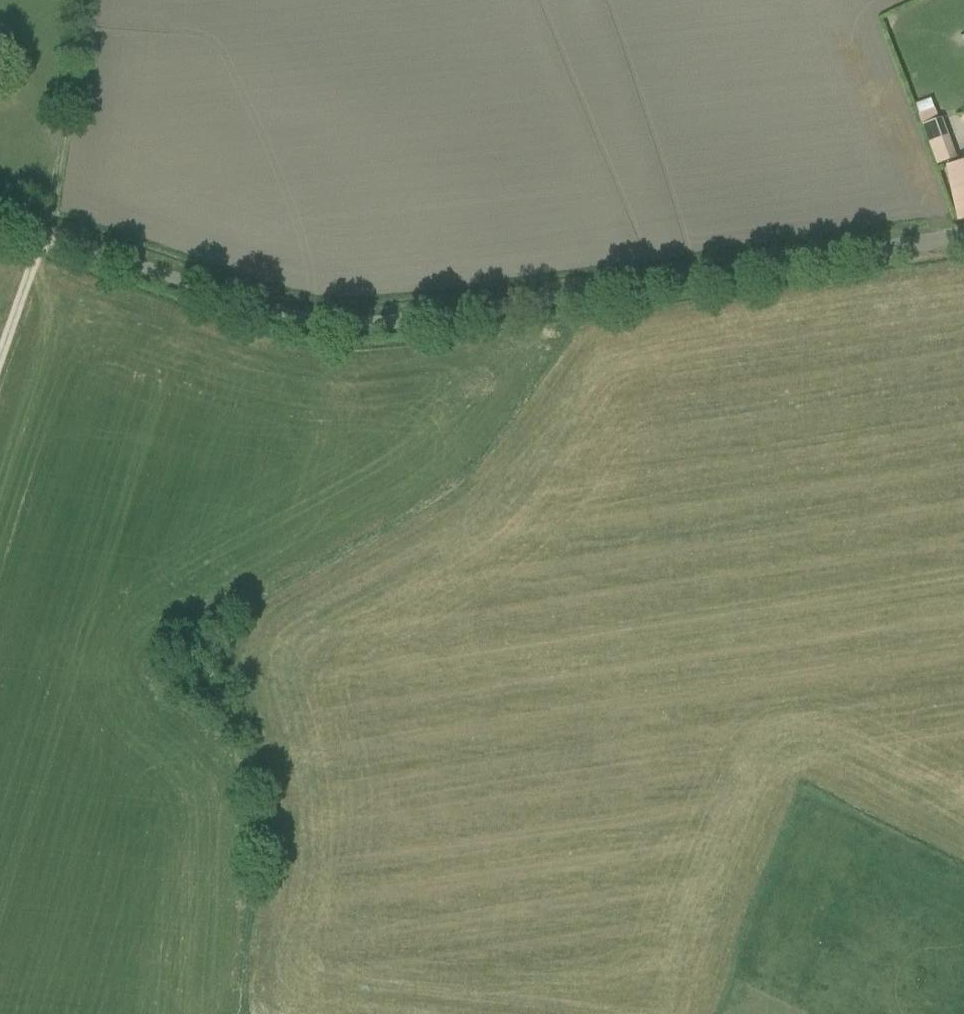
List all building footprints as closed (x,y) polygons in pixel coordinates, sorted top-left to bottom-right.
[(922,125),(937,167),(958,159),(942,118),(922,125)] [(947,168),(958,221),(963,220),(963,164),(947,168)]
